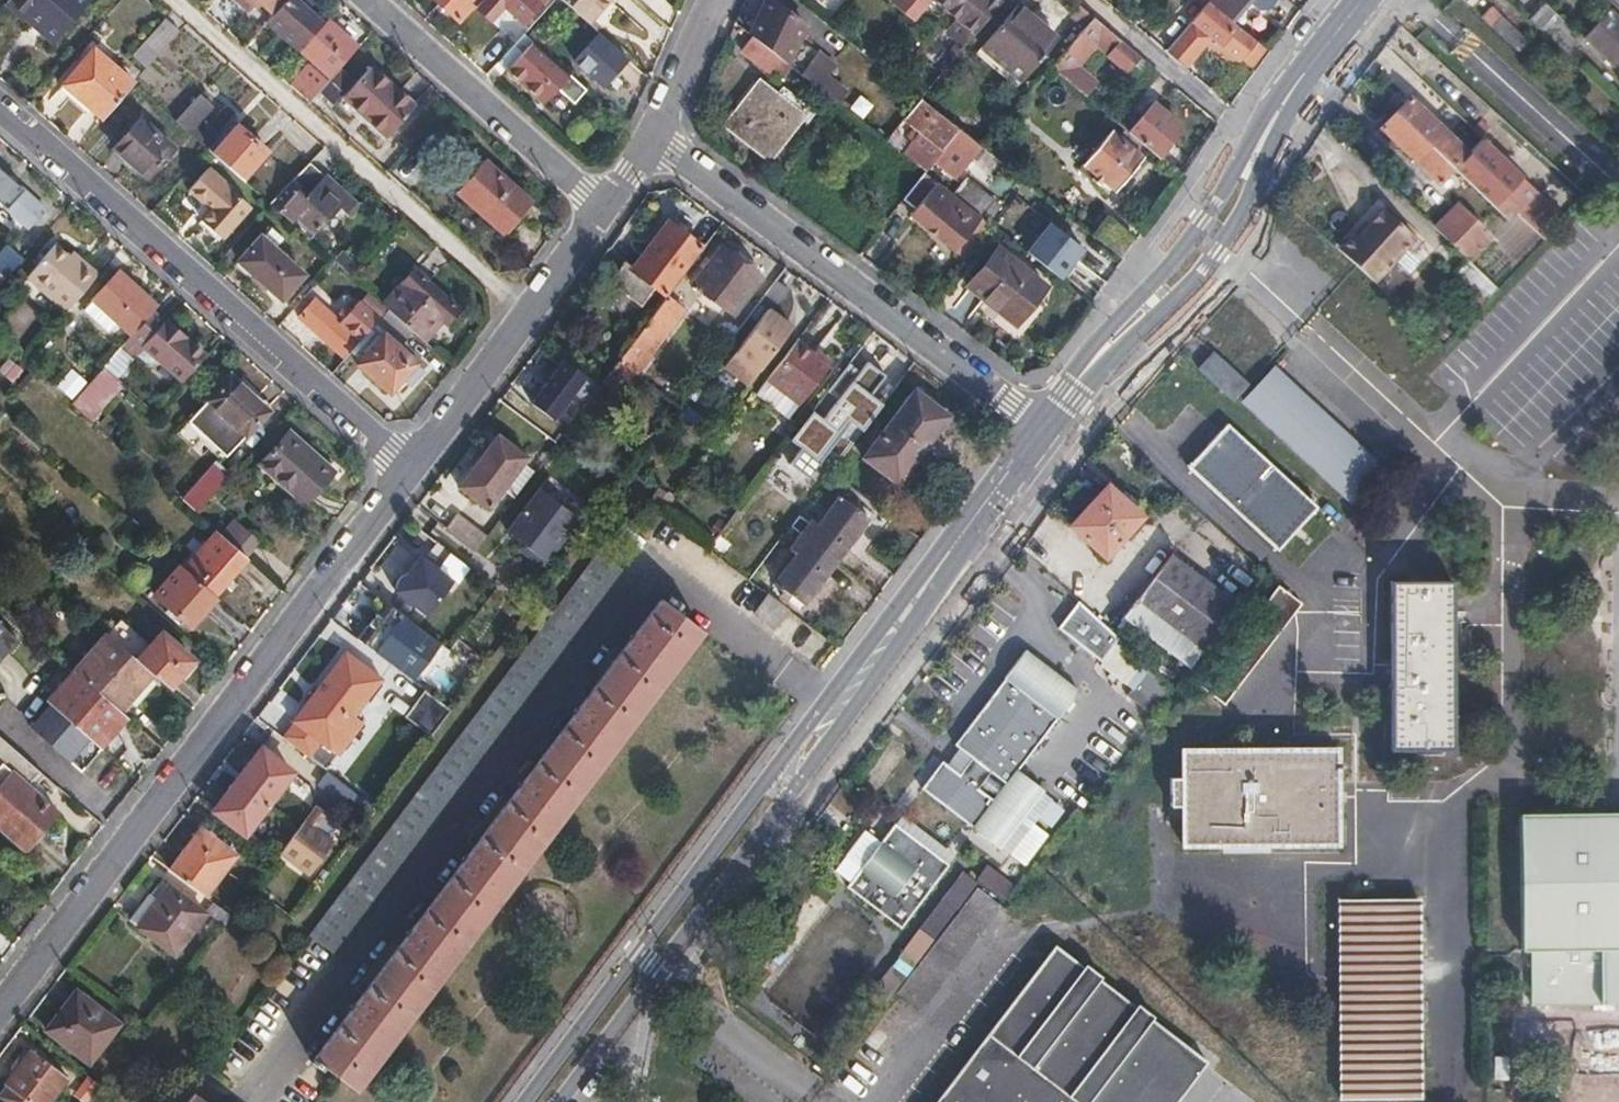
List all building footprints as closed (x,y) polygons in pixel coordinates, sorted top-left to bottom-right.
[(6,6),(24,21),(33,11),(60,34),(89,1),(88,0),(11,0),(6,6)] [(275,16),(290,0),(257,0),(275,16)] [(269,22),(301,50),(324,23),(309,9),(300,0),(290,0),(275,16),(269,22)] [(309,9),(317,0),(300,0),(309,9)] [(458,20),(477,0),(436,0),(458,20)] [(524,21),(543,0),(501,0),(524,21)] [(584,19),(593,9),(596,10),(605,0),(562,0),(584,19)] [(750,33),(754,36),(791,65),(838,101),(846,91),(812,64),(823,49),(799,38),(804,26),(771,0),(767,0),(750,33)] [(916,19),(932,0),(894,0),(893,1),(916,19)] [(945,7),(944,9),(962,24),(930,63),(942,73),(1003,1),(1002,0),(936,0),(945,7)] [(1208,1),(1230,19),(1247,0),(1209,0),(1208,1)] [(1267,12),(1277,0),(1253,0),(1267,12)] [(1208,1),(1166,52),(1189,72),(1209,48),(1205,44),(1213,36),(1240,59),(1254,71),(1269,51),(1256,40),(1230,19),(1208,1)] [(1017,2),(982,45),(1021,79),(1057,35),(1017,2)] [(1546,2),(1531,18),(1569,53),(1579,43),(1568,31),(1573,27),(1546,2)] [(1092,16),(1079,5),(1077,8),(1072,13),(1086,25),(1092,16)] [(1491,5),(1482,14),(1519,48),(1528,38),(1491,5)] [(1587,37),(1614,64),(1618,58),(1618,18),(1611,10),(1587,37)] [(33,11),(24,21),(51,45),(60,34),(33,11)] [(1086,25),(1051,65),(1086,94),(1098,81),(1078,65),(1096,45),(1127,71),(1140,57),(1092,16),(1086,25)] [(131,58),(145,72),(180,32),(165,19),(131,58)] [(490,41),(505,55),(526,32),(511,19),(490,41)] [(307,65),(290,85),(310,103),(358,50),(330,24),(305,53),(324,70),(319,76),(307,65)] [(627,57),(597,31),(574,57),(603,83),(627,57)] [(791,65),(754,36),(743,51),(769,72),(773,67),(782,75),(791,65)] [(1205,44),(1209,48),(1248,78),(1254,71),(1240,59),(1213,36),(1205,44)] [(588,90),(534,40),(508,69),(539,96),(551,83),(575,104),(588,90)] [(90,109),(102,121),(135,84),(96,50),(59,92),(85,115),(90,109)] [(371,68),(346,97),(389,136),(415,108),(371,68)] [(792,123),(799,115),(807,105),(792,93),(785,101),(762,82),(728,124),(766,155),(781,137),(787,141),(798,128),(792,123)] [(857,94),(847,108),(862,119),(872,105),(857,94)] [(178,123),(207,149),(212,143),(195,126),(213,107),(201,97),(178,123)] [(946,118),(921,98),(905,117),(916,126),(910,135),(915,140),(907,150),(927,167),(944,146),(966,164),(981,146),(946,118)] [(1410,99),(1397,112),(1455,168),(1475,187),(1510,221),(1518,213),(1544,238),(1563,220),(1482,141),(1469,155),(1410,99)] [(960,102),(946,118),(981,146),(983,146),(995,132),(960,102)] [(807,105),(799,115),(805,119),(813,110),(807,105)] [(1141,140),(1169,163),(1194,133),(1165,110),(1141,140)] [(1455,168),(1397,112),(1382,128),(1440,183),(1455,168)] [(141,120),(115,149),(147,177),(173,149),(141,120)] [(238,126),(213,154),(242,180),(267,152),(238,126)] [(1111,131),(1080,169),(1098,183),(1102,178),(1116,189),(1144,156),(1111,131)] [(987,153),(970,164),(979,178),(996,167),(987,153)] [(474,183),(463,195),(504,232),(531,202),(485,160),(469,177),(474,183)] [(310,163),(271,206),(281,214),(284,212),(295,221),(299,217),(315,231),(338,206),(344,212),(353,202),(310,163)] [(1440,183),(1460,203),(1475,187),(1455,168),(1440,183)] [(925,169),(902,197),(917,210),(929,218),(925,224),(958,250),(971,233),(984,216),(925,169)] [(25,232),(45,210),(0,170),(0,210),(25,232)] [(208,172),(189,192),(210,210),(197,224),(218,242),(249,208),(208,172)] [(966,175),(956,187),(976,203),(985,191),(966,175)] [(993,224),(1024,246),(1044,217),(1013,196),(993,224)] [(353,202),(344,212),(349,216),(358,207),(353,202)] [(1460,203),(1437,227),(1471,259),(1486,245),(1491,239),(1481,230),(1485,226),(1460,203)] [(1354,232),(1339,249),(1357,265),(1374,281),(1416,234),(1385,207),(1370,224),(1358,236),(1354,232)] [(929,218),(917,210),(914,214),(914,215),(925,224),(929,218)] [(1058,280),(1083,251),(1047,220),(1022,248),(1058,280)] [(1365,220),(1354,232),(1358,236),(1370,224),(1365,220)] [(666,297),(702,250),(669,225),(636,269),(625,260),(614,275),(615,287),(641,306),(655,287),(666,297)] [(971,233),(958,250),(968,258),(981,241),(971,233)] [(262,238),(242,260),(283,297),(303,275),(262,238)] [(4,280),(23,259),(7,245),(0,252),(0,277),(4,280)] [(999,246),(968,283),(1014,321),(1046,285),(999,246)] [(28,280),(66,313),(96,277),(83,264),(79,268),(56,247),(28,280)] [(722,249),(695,284),(734,315),(761,279),(722,249)] [(334,262),(335,263),(349,276),(358,265),(343,252),(334,262)] [(389,310),(415,333),(425,341),(442,322),(446,326),(460,310),(414,270),(383,305),(389,310)] [(120,322),(132,334),(140,324),(156,306),(119,273),(87,310),(112,332),(120,322)] [(779,305),(788,290),(773,281),(764,296),(779,305)] [(350,284),(341,295),(355,308),(365,297),(350,284)] [(618,361),(635,374),(685,309),(666,297),(618,361)] [(317,300),(300,318),(342,355),(367,329),(354,317),(345,326),(317,300)] [(389,310),(377,323),(403,346),(415,333),(389,310)] [(770,311),(726,367),(749,386),(793,330),(770,311)] [(140,348),(180,384),(204,358),(164,323),(153,335),(140,324),(132,334),(113,355),(125,365),(140,348)] [(616,325),(597,352),(612,362),(631,335),(616,325)] [(375,348),(360,365),(390,391),(408,371),(415,378),(422,370),(380,334),(370,344),(375,348)] [(795,343),(766,382),(799,407),(832,363),(823,356),(819,361),(795,343)] [(1251,383),(1215,351),(1199,368),(1235,401),(1251,383)] [(1286,357),(1245,402),(1353,501),(1392,457),(1286,357)] [(563,359),(527,407),(548,423),(585,375),(563,359)] [(618,361),(604,381),(621,393),(635,374),(618,361)] [(861,373),(850,364),(829,391),(836,396),(829,405),(823,400),(800,430),(840,461),(883,405),(872,397),(887,377),(869,363),(861,373)] [(72,399),(85,380),(68,368),(55,386),(72,399)] [(88,422),(122,390),(103,369),(69,401),(88,422)] [(230,377),(188,424),(224,455),(265,410),(230,377)] [(766,382),(754,397),(788,422),(799,407),(766,382)] [(916,392),(864,457),(897,483),(948,417),(916,392)] [(1228,423),(1189,466),(1281,549),(1321,506),(1228,423)] [(290,432),(261,463),(304,503),(328,476),(308,458),(312,453),(290,432)] [(498,435),(459,487),(486,508),(526,456),(498,435)] [(211,467),(182,500),(196,513),(225,480),(211,467)] [(1108,485),(1070,527),(1106,557),(1143,516),(1108,485)] [(542,494),(509,538),(545,565),(577,520),(542,494)] [(812,520),(801,534),(835,560),(867,517),(841,497),(818,525),(812,520)] [(457,514),(446,528),(452,532),(476,551),(486,537),(457,514)] [(234,523),(222,536),(245,556),(257,543),(234,523)] [(218,533),(185,569),(214,595),(247,558),(245,556),(222,536),(218,533)] [(835,560),(801,534),(790,548),(797,554),(775,582),(802,603),(835,560)] [(397,590),(429,615),(465,566),(466,565),(442,546),(436,553),(440,556),(432,567),(421,558),(397,590)] [(599,552),(311,935),(336,954),(623,570),(599,552)] [(1191,640),(1204,650),(1237,605),(1170,553),(1122,616),(1177,658),(1191,640)] [(185,569),(181,566),(156,593),(191,624),(216,597),(214,595),(185,569)] [(1452,748),(1452,582),(1393,582),(1394,747),(1452,748)] [(1278,585),(1201,686),(1224,704),(1302,603),(1278,585)] [(771,627),(785,609),(767,595),(754,613),(771,627)] [(662,600),(317,1059),(356,1089),(703,631),(662,600)] [(1091,614),(1080,603),(1061,628),(1073,638),(1091,614)] [(363,644),(418,686),(446,649),(396,611),(385,625),(380,622),(363,644)] [(1073,638),(1103,661),(1120,639),(1091,614),(1073,638)] [(121,619),(108,634),(154,674),(169,688),(194,660),(163,632),(150,645),(121,619)] [(16,637),(0,623),(0,655),(16,637)] [(108,634),(75,671),(121,710),(154,674),(108,634)] [(1120,639),(1103,661),(1112,668),(1129,647),(1120,639)] [(960,748),(979,762),(1050,669),(1031,655),(1005,690),(960,748)] [(285,738),(331,773),(363,729),(357,725),(384,685),(346,656),(285,738)] [(1327,659),(1302,660),(1303,686),(1328,686),(1327,659)] [(1126,699),(1154,720),(1177,690),(1151,667),(1126,699)] [(966,778),(945,806),(975,828),(1078,692),(1050,669),(979,762),(966,778)] [(121,710),(75,671),(49,699),(71,719),(102,746),(128,717),(121,710)] [(452,711),(426,692),(407,717),(432,737),(452,711)] [(1078,692),(975,828),(1005,851),(1006,849),(1027,822),(1049,794),(1026,775),(1084,696),(1078,692)] [(108,752),(57,707),(36,732),(86,776),(108,752)] [(0,735),(0,827),(24,848),(55,812),(27,788),(41,772),(0,735)] [(1185,749),(1185,844),(1340,843),(1339,748),(1185,749)] [(261,749),(215,809),(246,833),(292,773),(261,749)] [(926,792),(945,806),(966,778),(948,764),(926,792)] [(331,817),(318,807),(282,855),(311,877),(336,844),(320,832),(331,817)] [(1006,849),(1031,868),(1051,842),(1027,822),(1006,849)] [(1519,824),(1520,950),(1528,950),(1528,1009),(1538,1008),(1539,1015),(1618,1014),(1618,823),(1519,824)] [(851,889),(871,904),(918,841),(899,827),(885,845),(865,871),(851,889)] [(202,828),(172,870),(206,895),(221,876),(237,854),(202,828)] [(850,860),(865,871),(885,845),(870,834),(850,860)] [(918,841),(871,904),(899,927),(947,864),(918,841)] [(947,864),(899,927),(905,931),(952,868),(947,864)] [(973,882),(1003,900),(1014,883),(984,865),(973,882)] [(145,900),(130,919),(176,955),(207,915),(168,884),(152,905),(145,900)] [(978,886),(898,992),(921,1010),(981,931),(1002,904),(978,886)] [(1340,898),(1342,1098),(1421,1098),(1419,898),(1340,898)] [(213,917),(226,927),(234,917),(214,901),(210,907),(217,913),(213,917)] [(1203,1052),(1055,941),(937,1101),(1167,1101),(1203,1052)] [(892,994),(904,976),(888,966),(876,984),(892,994)] [(78,992),(48,1030),(90,1063),(120,1024),(78,992)] [(7,1085),(0,1094),(0,1098),(5,1101),(50,1101),(68,1078),(33,1051),(7,1085)]
